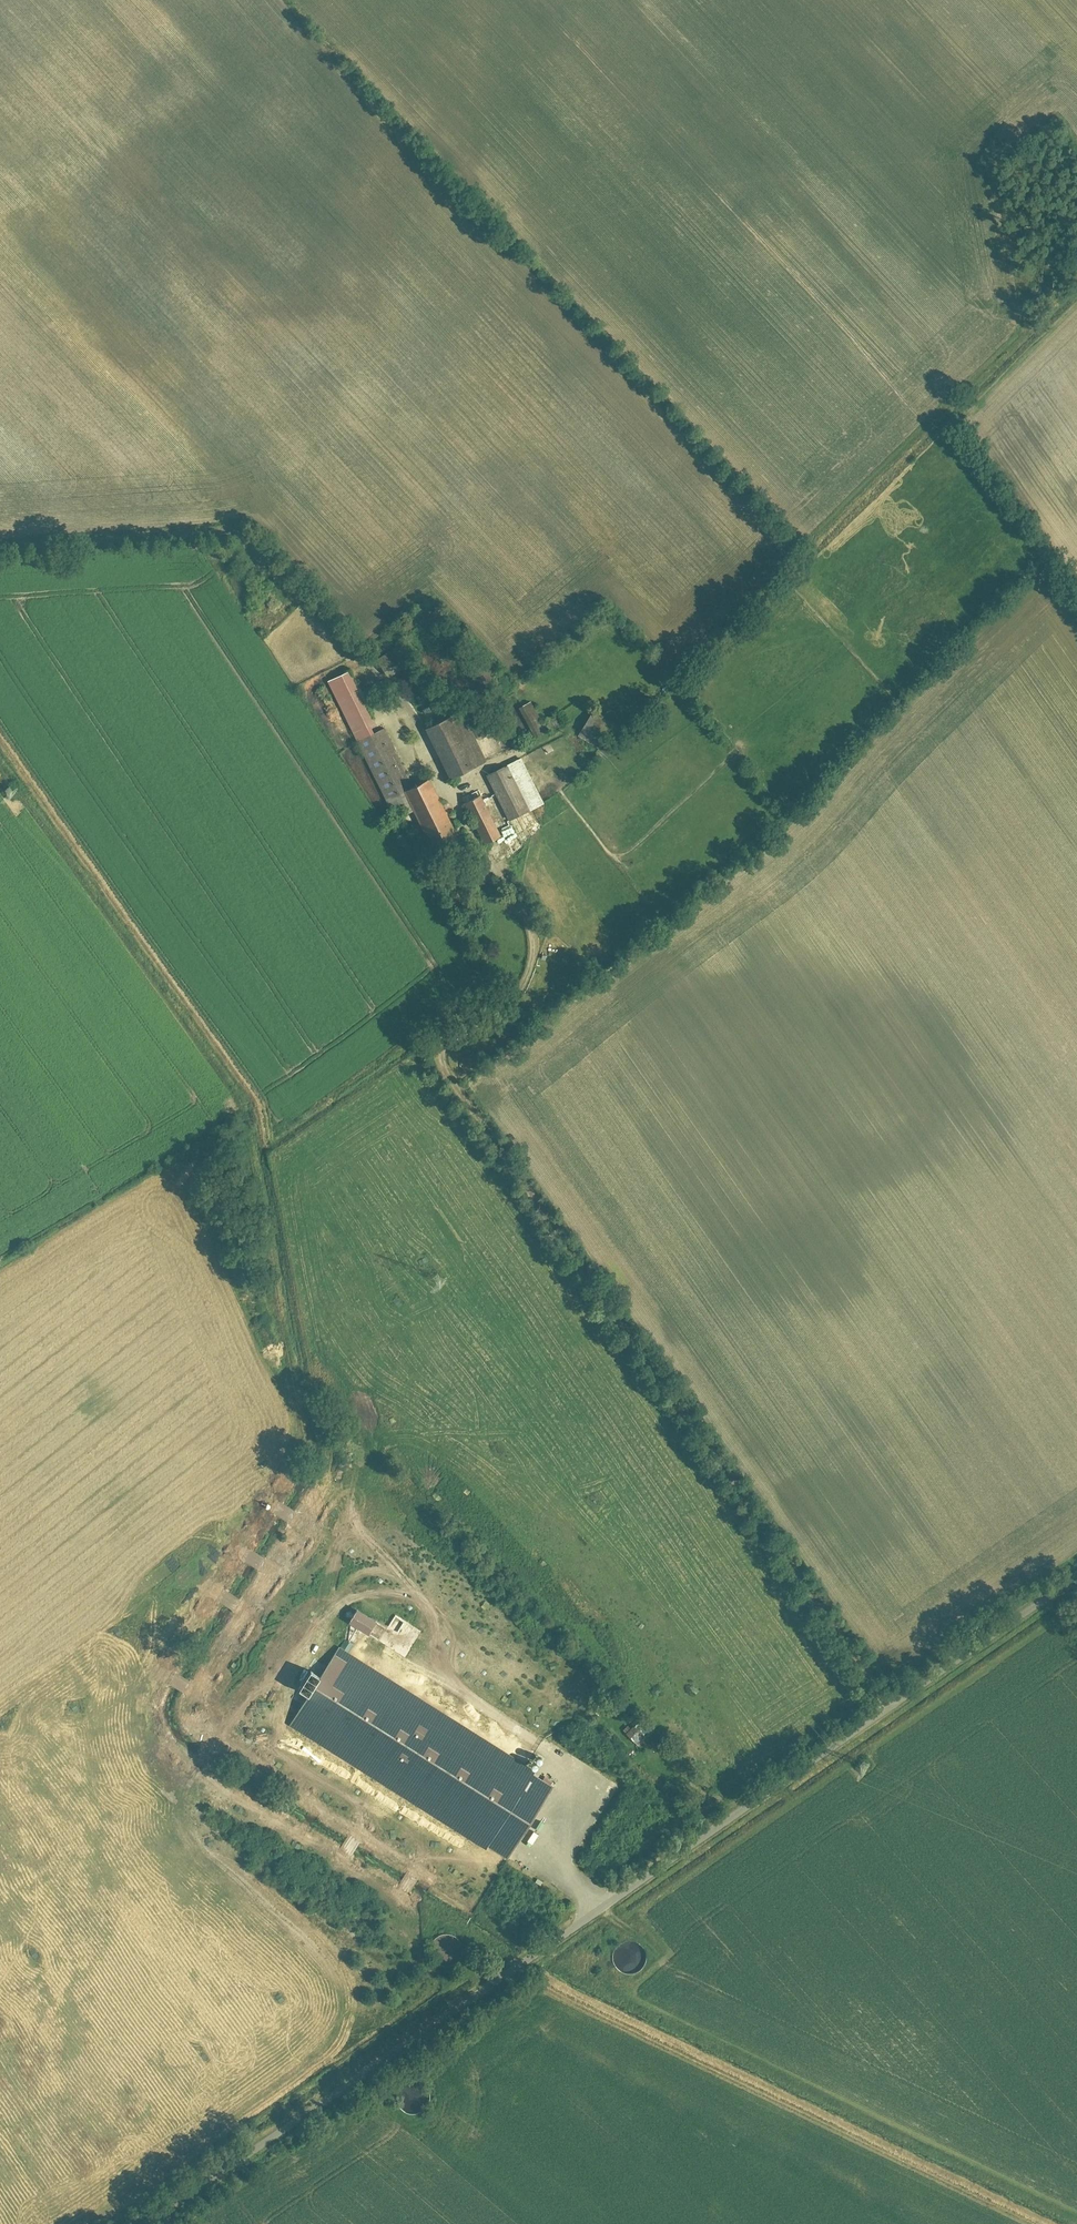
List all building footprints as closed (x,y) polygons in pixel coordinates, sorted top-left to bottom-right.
[(404,639),(380,654),(389,668),(413,653),(404,639)] [(350,672),(331,682),(397,817),(415,808),(436,850),(458,840),(429,780),(414,787),(385,728),(374,733),(373,729),(377,727),(350,672)] [(531,700),(520,705),(536,739),(563,726),(556,711),(539,718),(531,700)] [(464,708),(429,725),(453,776),(489,759),(464,708)] [(592,708),(580,733),(607,746),(619,721),(592,708)] [(522,756),(489,773),(513,819),(546,801),(522,756)] [(481,792),(466,800),(487,841),(502,834),(481,792)] [(306,1499),(312,1489),(293,1478),(287,1488),(306,1499)] [(280,1540),(286,1531),(270,1522),(265,1531),(280,1540)] [(241,1562),(236,1572),(254,1582),(259,1572),(241,1562)] [(227,1625),(233,1616),(217,1605),(211,1615),(227,1625)] [(365,1632),(373,1618),(352,1607),(344,1622),(365,1632)] [(388,1625),(399,1630),(405,1619),(394,1614),(388,1625)] [(555,1785),(342,1652),(296,1726),(509,1859),(555,1785)] [(179,1670),(196,1679),(201,1669),(184,1661),(179,1670)] [(289,1687),(302,1695),(314,1676),(302,1668),(289,1687)] [(183,1724),(169,1733),(176,1743),(189,1734),(183,1724)] [(634,1741),(642,1733),(635,1726),(626,1734),(634,1741)] [(311,1830),(318,1817),(308,1812),(301,1825),(311,1830)]
